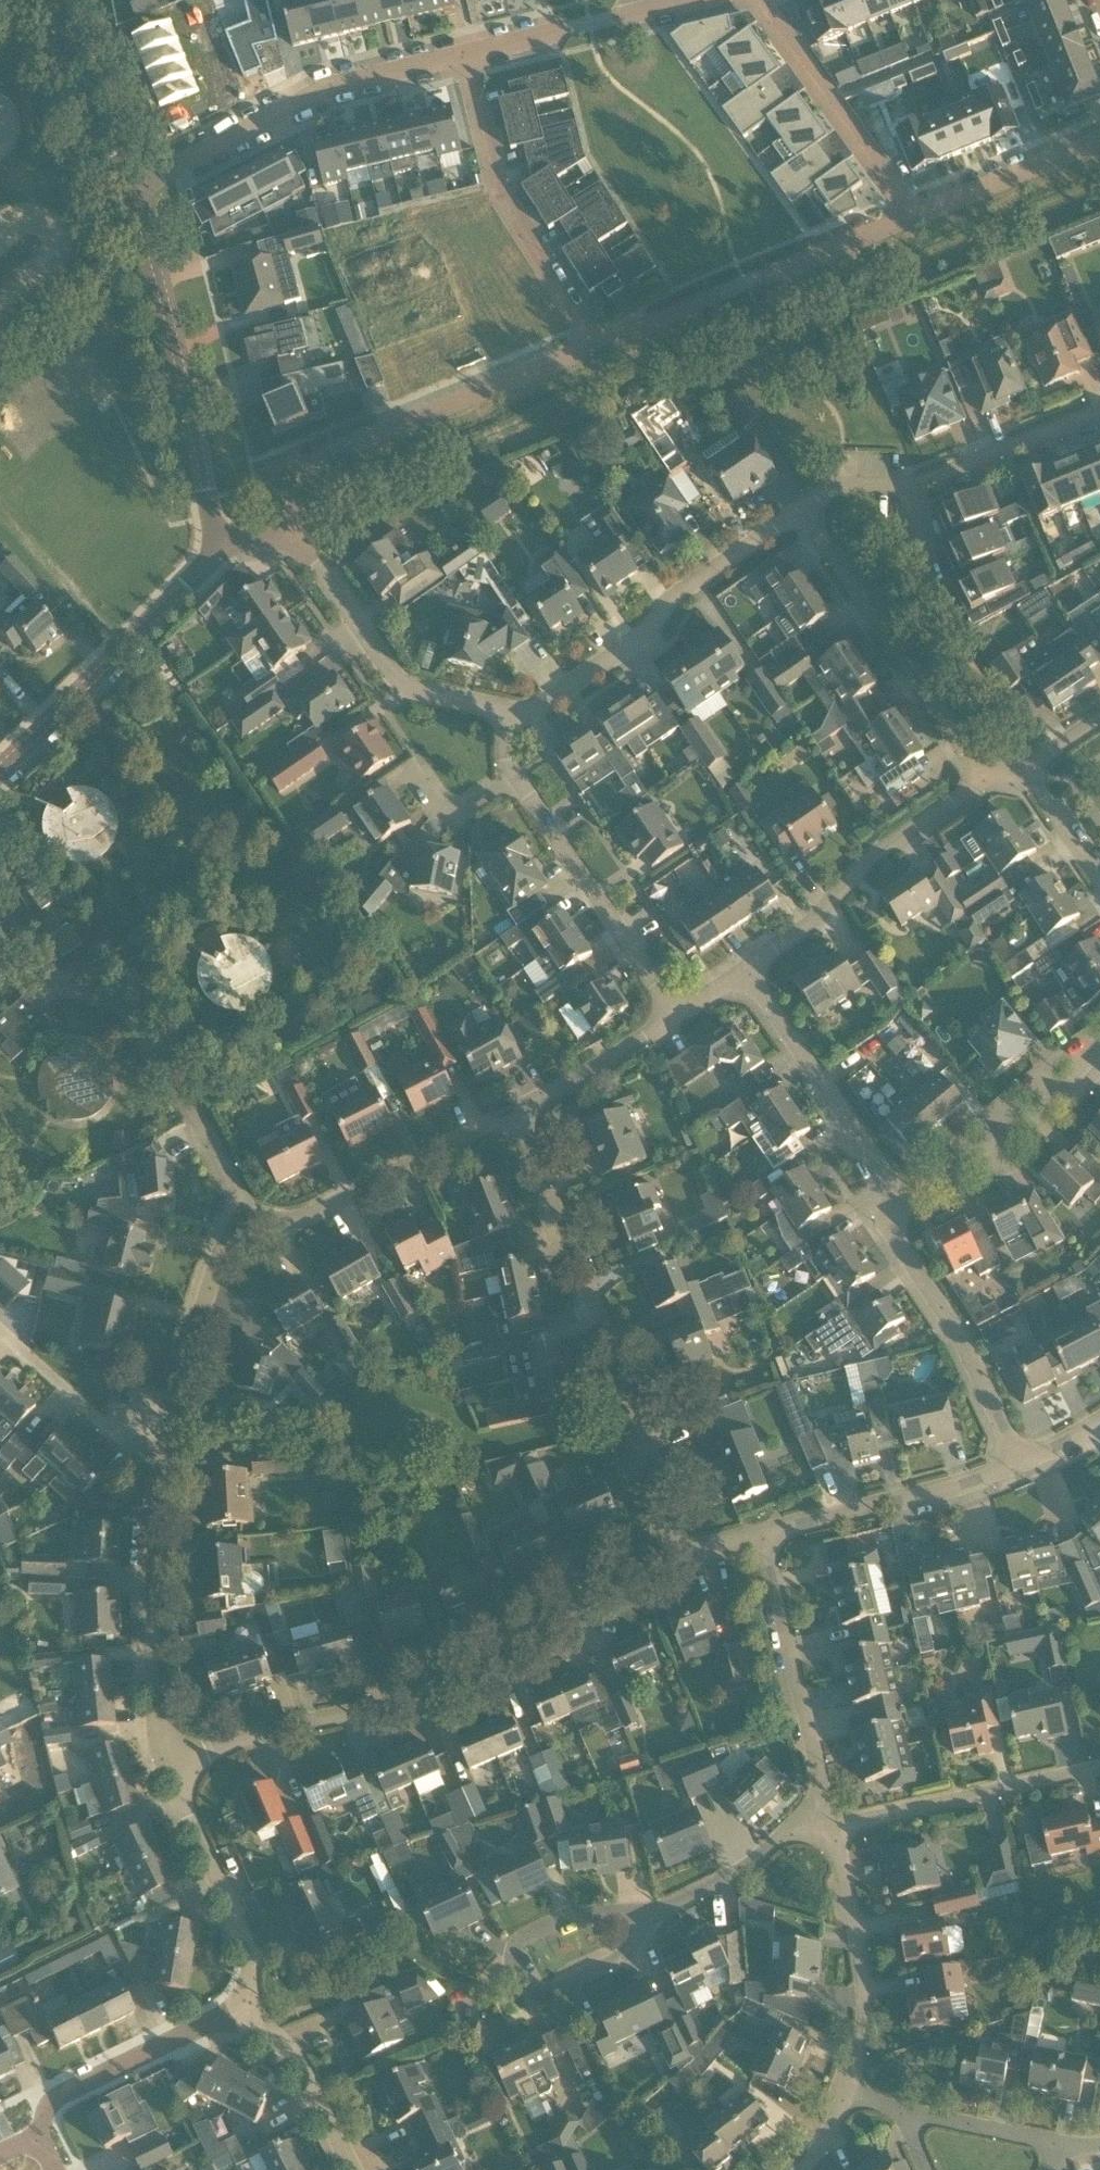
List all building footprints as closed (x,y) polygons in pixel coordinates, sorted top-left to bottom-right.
[(156,11),(168,6),(166,0),(152,0),(156,11)] [(226,34),(244,79),(263,71),(254,49),(278,43),(267,0),(244,0),(250,24),(226,34)] [(281,1),(293,47),(316,42),(306,1),(306,0),(284,0),(281,1)] [(330,0),(308,0),(306,1),(316,42),(339,36),(330,0)] [(354,0),(330,0),(339,36),(362,31),(354,0)] [(379,0),(354,0),(362,31),(385,25),(379,0)] [(403,0),(379,0),(385,25),(408,19),(403,0)] [(428,0),(403,0),(408,19),(431,14),(428,0)] [(431,14),(454,8),(452,0),(428,0),(431,14)] [(831,0),(823,0),(803,8),(819,46),(845,35),(831,0)] [(858,0),(831,0),(845,35),(846,35),(845,33),(867,24),(858,0)] [(890,15),(884,0),(858,0),(867,24),(890,15)] [(911,0),(884,0),(890,15),(913,5),(911,0)] [(983,0),(969,0),(977,20),(989,15),(983,0)] [(1000,0),(991,0),(995,11),(1003,8),(1000,0)] [(1062,0),(1024,0),(1023,0),(1032,22),(1066,9),(1062,0)] [(1041,45),(1074,31),(1066,9),(1032,22),(1041,45)] [(212,10),(203,13),(208,25),(216,22),(212,10)] [(729,18),(697,25),(683,29),(670,38),(691,67),(716,49),(731,71),(763,48),(750,30),(739,37),(735,31),(732,32),(729,19),(729,18)] [(172,20),(131,37),(138,55),(179,39),(172,20)] [(1006,33),(1001,21),(993,24),(998,36),(1006,33)] [(215,25),(207,28),(212,40),(220,37),(215,25)] [(1050,67),(1083,53),(1074,31),(1041,45),(1050,67)] [(1011,45),(1006,33),(998,36),(1002,48),(1011,45)] [(943,53),(955,48),(950,36),(938,41),(943,53)] [(179,39),(138,55),(145,73),(186,56),(179,39)] [(928,44),(915,49),(918,55),(931,50),(928,44)] [(967,45),(955,50),(959,60),(971,55),(967,45)] [(902,46),(834,71),(839,85),(907,60),(902,46)] [(780,71),(763,48),(731,71),(747,92),(722,110),(733,125),(778,92),(770,79),(780,72),(780,71)] [(226,49),(218,52),(223,64),(231,61),(226,49)] [(955,50),(943,55),(947,65),(959,60),(955,50)] [(1026,65),(1021,53),(1013,56),(1018,68),(1026,65)] [(1059,89),(1092,76),(1083,53),(1050,67),(1059,89)] [(186,56),(145,73),(152,90),(193,74),(186,56)] [(231,61),(223,64),(228,76),(236,73),(231,61)] [(933,66),(921,71),(925,80),(937,75),(933,66)] [(921,71),(909,75),(913,85),(925,80),(921,71)] [(569,97),(563,72),(508,85),(512,101),(505,103),(505,100),(499,102),(505,126),(538,118),(537,117),(535,117),(532,106),(569,97)] [(193,74),(152,90),(160,109),(200,93),(193,74)] [(1092,76),(1059,89),(1068,112),(1099,99),(1099,95),(1092,76)] [(903,78),(891,83),(895,92),(907,87),(903,78)] [(998,84),(972,95),(976,104),(991,142),(992,143),(1018,133),(998,84)] [(1039,97),(1034,85),(1026,88),(1031,100),(1039,97)] [(778,92),(733,125),(743,139),(768,122),(781,141),(813,118),(798,97),(787,104),(778,92)] [(1044,109),(1039,97),(1031,100),(1036,112),(1044,109)] [(976,104),(958,111),(974,149),(991,142),(976,104)] [(451,107),(428,113),(438,154),(436,154),(438,160),(441,159),(458,155),(462,154),(451,107)] [(958,111),(941,119),(956,157),(974,149),(958,111)] [(428,113),(405,119),(415,159),(436,154),(438,154),(428,113)] [(582,148),(576,123),(538,132),(536,121),(538,120),(538,118),(505,126),(511,151),(517,149),(516,147),(523,145),(527,160),(582,148)] [(813,118),(781,141),(795,160),(771,177),(781,192),(827,159),(818,146),(828,139),(828,138),(813,118)] [(390,122),(382,124),(384,130),(392,165),(391,165),(393,176),(418,170),(415,159),(405,119),(390,122)] [(941,119),(923,126),(939,164),(956,157),(941,119)] [(374,126),(359,130),(368,170),(391,165),(392,165),(384,130),(382,124),(374,126)] [(923,126),(897,136),(913,175),(939,165),(939,164),(923,126)] [(359,130),(336,135),(345,176),(347,176),(368,170),(359,130)] [(336,135),(313,141),(324,187),(348,181),(347,176),(345,176),(336,135)] [(554,181),(587,161),(584,156),(582,148),(527,160),(533,184),(528,187),(527,185),(522,188),(535,209),(564,191),(563,189),(561,191),(554,181)] [(283,157),(247,175),(260,198),(287,184),(293,196),(305,190),(299,176),(293,178),(283,157)] [(836,171),(827,159),(781,192),(791,206),(805,196),(816,188),(829,206),(825,209),(830,221),(859,211),(851,193),(862,185),(847,164),(846,164),(836,171)] [(207,195),(205,196),(219,222),(221,221),(220,220),(257,201),(244,176),(207,195)] [(481,176),(471,179),(474,188),(483,186),(481,176)] [(567,235),(614,205),(601,184),(569,204),(563,194),(565,193),(564,191),(535,209),(549,231),(554,228),(552,225),(559,221),(567,235)] [(435,189),(434,191),(434,192),(435,198),(437,197),(446,195),(444,185),(437,186),(435,189)] [(422,191),(411,194),(413,203),(424,201),(422,191)] [(389,195),(375,198),(379,212),(392,208),(389,195)] [(628,225),(614,205),(567,235),(575,248),(569,252),(568,249),(563,252),(576,274),(605,256),(604,254),(601,256),(595,246),(628,225)] [(363,207),(354,209),(355,211),(358,223),(366,221),(364,209),(363,207)] [(478,209),(443,231),(456,252),(491,229),(478,209)] [(315,212),(298,217),(302,233),(318,228),(320,228),(315,212)] [(1089,226),(1097,245),(1099,244),(1099,222),(1089,226)] [(302,233),(282,238),(287,254),(287,255),(323,245),(318,228),(302,233)] [(466,268),(501,246),(491,231),(492,230),(491,229),(456,252),(466,268)] [(1062,237),(1049,242),(1056,261),(1069,256),(1062,237)] [(501,246),(466,268),(477,285),(512,263),(501,246)] [(656,270),(642,248),(610,269),(603,259),(606,257),(605,256),(576,274),(590,295),(595,292),(593,290),(599,286),(608,300),(656,270)] [(271,258),(233,268),(241,297),(239,298),(245,317),(301,301),(297,285),(280,290),(271,258)] [(422,258),(413,262),(417,274),(427,270),(422,258)] [(512,263),(477,285),(487,301),(522,279),(512,263)] [(427,270),(417,274),(422,286),(432,282),(427,270)] [(498,318),(533,296),(533,295),(532,295),(522,279),(487,301),(498,318)] [(1004,282),(992,287),(997,299),(1009,294),(1004,282)] [(452,286),(442,290),(447,302),(457,298),(452,286)] [(992,287),(978,292),(983,305),(997,299),(992,287)] [(619,313),(631,306),(623,293),(612,301),(619,313)] [(511,339),(514,337),(516,340),(529,332),(527,328),(546,316),(533,296),(498,318),(511,339)] [(457,298),(447,302),(452,315),(461,311),(457,298)] [(450,363),(439,338),(453,333),(441,305),(426,311),(431,323),(408,333),(425,373),(450,363)] [(349,307),(336,312),(343,329),(356,324),(349,307)] [(1030,353),(1027,354),(1033,368),(1036,367),(1045,389),(1079,375),(1075,364),(1091,357),(1073,315),(1047,325),(1051,335),(1027,345),(1030,353)] [(871,318),(859,323),(863,333),(875,328),(871,318)] [(257,341),(246,344),(251,365),(308,351),(301,322),(255,332),(257,341)] [(467,322),(457,326),(462,338),(472,334),(467,322)] [(400,384),(409,380),(411,384),(425,379),(423,374),(425,373),(408,333),(385,342),(380,329),(365,336),(376,364),(389,358),(400,384)] [(472,334),(462,338),(467,350),(476,346),(472,334)] [(361,335),(348,340),(355,357),(368,352),(361,335)] [(1023,393),(1015,373),(1016,373),(1014,368),(1013,368),(1008,356),(992,362),(986,347),(959,359),(982,415),(999,408),(998,404),(1023,393)] [(374,358),(355,362),(367,392),(385,385),(374,358)] [(270,395),(265,397),(277,427),(279,431),(284,429),(312,417),(305,400),(320,396),(319,391),(347,385),(343,365),(281,379),(284,389),(270,395)] [(949,428),(964,422),(944,373),(929,379),(929,378),(909,386),(906,378),(881,388),(891,413),(901,409),(915,442),(930,436),(931,437),(950,430),(949,428)] [(727,401),(745,429),(763,418),(744,389),(727,401)] [(646,408),(629,420),(670,479),(687,467),(660,429),(678,416),(667,399),(648,412),(646,408)] [(240,411),(258,452),(269,447),(265,438),(276,432),(262,401),(240,411)] [(619,439),(624,451),(644,443),(637,431),(619,439)] [(707,464),(733,503),(758,486),(760,490),(778,477),(750,435),(707,464)] [(1085,455),(1099,492),(1099,449),(1085,455)] [(1064,463),(1081,504),(1099,496),(1099,492),(1085,455),(1064,463)] [(1064,463),(1044,472),(1060,512),(1061,512),(1081,504),(1064,463)] [(1044,472),(1044,471),(1022,480),(1039,522),(1061,513),(1061,512),(1060,512),(1044,472)] [(689,508),(677,490),(669,478),(623,509),(651,549),(654,547),(661,557),(691,537),(677,516),(689,508)] [(475,507),(490,529),(511,514),(496,492),(475,507)] [(967,529),(972,541),(995,531),(1003,528),(988,492),(938,513),(946,532),(951,530),(953,535),(967,529)] [(606,537),(578,557),(604,596),(637,573),(622,551),(634,543),(611,509),(595,520),(606,537)] [(975,568),(980,579),(980,580),(1004,568),(1011,566),(995,531),(972,541),(945,553),(954,572),(959,570),(961,574),(975,568)] [(386,545),(373,554),(358,564),(382,598),(391,592),(400,606),(442,577),(426,556),(405,570),(398,561),(412,551),(399,532),(384,542),(386,545)] [(484,555),(474,542),(465,548),(474,562),(484,555)] [(535,563),(550,584),(528,599),(551,632),(562,624),(565,627),(574,621),(571,618),(581,611),(575,602),(589,593),(558,547),(535,563)] [(1088,547),(1077,553),(1081,560),(1092,554),(1088,547)] [(13,651),(23,642),(35,655),(46,644),(49,647),(60,636),(28,601),(41,589),(6,552),(0,558),(0,571),(24,597),(6,613),(9,617),(0,625),(0,636),(13,651)] [(1081,560),(1077,553),(1065,559),(1069,566),(1081,560)] [(815,596),(801,575),(798,578),(790,566),(750,593),(759,605),(771,596),(784,617),(815,596)] [(980,580),(980,579),(955,592),(964,610),(969,608),(971,612),(985,606),(991,618),(1021,602),(1031,597),(1024,584),(1014,589),(1004,568),(980,580)] [(194,610),(196,612),(206,621),(233,593),(221,581),(194,610)] [(226,641),(234,652),(284,617),(274,603),(281,598),(271,584),(264,588),(262,586),(231,607),(246,628),(226,641)] [(1030,600),(1040,615),(1056,605),(1047,591),(1030,600)] [(775,623),(788,642),(794,639),(794,640),(829,616),(815,596),(784,617),(775,623)] [(516,623),(511,616),(504,605),(503,605),(492,612),(490,610),(489,611),(478,608),(476,613),(449,607),(444,632),(453,634),(447,662),(481,670),(483,662),(507,646),(511,652),(528,641),(516,623)] [(284,617),(234,652),(242,664),(261,650),(275,670),(306,649),(304,646),(311,641),(301,627),(294,632),(284,617)] [(1075,629),(1043,651),(1075,698),(1096,684),(1087,671),(1098,663),(1084,642),(1083,640),(1075,629)] [(688,652),(692,657),(719,696),(740,682),(737,677),(745,671),(718,631),(688,652)] [(805,655),(805,656),(805,655),(794,640),(794,639),(788,642),(770,655),(781,671),(805,655)] [(1075,698),(1043,651),(1034,639),(1013,653),(990,668),(1007,694),(1030,678),(1053,713),(1062,707),(1065,711),(1075,704),(1073,700),(1075,698)] [(824,676),(832,687),(863,667),(862,665),(865,663),(857,651),(854,653),(848,645),(814,669),(805,656),(805,655),(781,671),(770,679),(779,693),(811,672),(817,681),(824,676)] [(692,657),(663,677),(689,716),(719,696),(692,657)] [(864,668),(863,667),(832,687),(840,699),(836,702),(822,733),(811,740),(817,748),(844,730),(843,730),(872,710),(864,697),(877,688),(871,679),(875,677),(867,666),(864,668)] [(789,708),(779,693),(770,679),(766,673),(766,674),(763,670),(746,681),(772,720),(789,708)] [(241,696),(250,710),(274,693),(275,693),(283,688),(273,674),(241,696)] [(306,716),(316,731),(355,704),(334,674),(311,690),(310,687),(285,705),(297,722),(306,716)] [(274,693),(250,710),(231,723),(243,740),(286,710),(275,693),(274,693)] [(638,693),(618,707),(638,738),(647,751),(676,731),(654,698),(645,704),(638,693)] [(638,738),(618,707),(597,721),(618,752),(627,746),(636,760),(648,752),(647,751),(638,738)] [(881,723),(872,710),(843,730),(844,730),(854,745),(867,745),(869,744),(877,757),(909,735),(908,734),(911,731),(904,720),(900,722),(895,714),(881,723)] [(681,731),(708,771),(726,759),(699,719),(681,731)] [(333,753),(356,785),(393,759),(371,727),(333,753)] [(615,774),(609,764),(585,729),(564,743),(566,746),(554,754),(558,759),(575,785),(588,776),(586,773),(594,768),(600,777),(607,779),(615,774)] [(877,757),(867,764),(890,798),(924,775),(915,762),(924,757),(909,735),(877,757)] [(268,775),(281,794),(329,761),(316,742),(268,775)] [(683,756),(690,765),(699,759),(692,750),(683,756)] [(609,764),(615,774),(616,773),(624,787),(637,778),(622,755),(609,764)] [(41,826),(42,830),(42,833),(43,836),(44,839),(45,842),(46,845),(48,848),(50,850),(52,853),(54,855),(57,857),(60,859),(63,860),(65,862),(69,863),(72,864),(75,864),(78,864),(81,864),(85,864),(88,863),(91,862),(94,861),(97,859),(100,858),(103,855),(106,853),(108,851),(110,848),(112,845),(113,842),(115,838),(116,835),(116,831),(116,828),(116,825),(116,821),(115,818),(114,814),(113,811),(111,808),(109,805),(107,802),(105,800),(102,797),(99,795),(96,794),(93,792),(90,791),(86,790),(83,790),(79,790),(75,790),(72,790),(68,791),(65,792),(59,778),(33,800),(47,808),(45,811),(44,814),(43,817),(42,820),(42,823),(41,826)] [(729,794),(743,815),(758,805),(744,784),(729,794)] [(614,818),(635,803),(626,789),(604,803),(614,818)] [(354,812),(378,846),(411,824),(387,790),(354,812)] [(762,825),(770,838),(782,856),(796,846),(803,857),(822,844),(819,840),(837,827),(812,791),(762,825)] [(618,831),(637,860),(643,856),(652,869),(685,846),(656,805),(618,831)] [(305,830),(317,849),(350,827),(337,808),(305,830)] [(1018,834),(1004,814),(972,836),(986,856),(1018,834)] [(710,840),(719,851),(732,842),(724,830),(710,840)] [(976,910),(1017,882),(1009,870),(1036,852),(1022,831),(1018,834),(986,856),(998,875),(964,898),(951,879),(946,882),(968,915),(976,910)] [(528,861),(532,858),(515,833),(478,858),(514,910),(547,887),(528,861)] [(696,845),(702,854),(711,847),(705,838),(696,845)] [(358,907),(371,919),(393,893),(396,895),(409,898),(411,889),(451,897),(459,855),(429,850),(426,864),(423,863),(422,869),(415,868),(414,869),(412,868),(412,867),(398,857),(358,907)] [(938,871),(946,882),(951,879),(961,873),(949,855),(934,864),(938,871)] [(708,863),(701,868),(709,881),(717,876),(708,863)] [(729,872),(736,882),(758,914),(778,901),(756,869),(744,877),(737,867),(729,872)] [(968,915),(946,882),(938,871),(923,881),(917,872),(881,896),(903,928),(924,914),(926,917),(939,909),(951,927),(968,915)] [(1026,909),(1033,919),(1066,897),(1052,876),(1025,894),(1017,882),(976,910),(968,915),(974,924),(977,928),(1010,907),(1009,906),(1016,902),(1015,906),(1018,910),(1022,911),(1026,909)] [(710,885),(717,895),(739,927),(758,914),(736,882),(725,889),(719,880),(710,885)] [(690,882),(684,887),(692,898),(698,894),(690,882)] [(29,894),(41,912),(52,904),(39,887),(29,894)] [(684,887),(676,892),(684,903),(692,898),(684,887)] [(698,894),(692,898),(720,940),(739,927),(717,895),(707,902),(700,892),(698,894)] [(1025,953),(1034,965),(1081,934),(1073,922),(1080,917),(1066,897),(1033,919),(1046,939),(1025,953)] [(720,940),(692,898),(684,903),(691,914),(679,922),(681,924),(670,931),(687,956),(698,948),(701,953),(720,940)] [(528,951),(536,962),(578,934),(564,913),(533,934),(540,943),(528,951)] [(38,926),(47,939),(62,929),(53,916),(38,926)] [(986,942),(977,928),(974,924),(958,934),(970,952),(986,942)] [(500,939),(509,952),(529,937),(521,925),(500,939)] [(198,975),(198,978),(199,981),(199,984),(200,987),(201,990),(203,993),(205,996),(207,999),(209,1001),(211,1003),(214,1005),(216,1007),(219,1009),(222,1010),(225,1011),(228,1012),(231,1012),(235,1013),(238,1012),(241,1012),(245,1011),(248,1010),(251,1009),(254,1008),(257,1006),(260,1004),(262,1001),(265,999),(267,996),(269,993),(270,990),(271,987),(272,984),(273,980),(273,977),(273,973),(273,970),(272,966),(271,963),(270,960),(269,957),(267,954),(265,951),(263,949),(260,946),(257,944),(254,942),(251,941),(248,939),(245,938),(241,938),(238,937),(235,937),(231,938),(228,938),(224,939),(221,940),(215,926),(190,948),(203,956),(202,959),(201,962),(199,965),(199,968),(198,971),(198,975)] [(592,955),(578,934),(536,962),(544,974),(555,966),(562,976),(592,955)] [(1073,986),(1099,968),(1099,948),(1096,941),(1088,946),(1081,934),(1034,965),(1042,978),(1060,966),(1073,986)] [(86,950),(103,975),(121,963),(114,954),(120,950),(111,936),(102,941),(101,939),(86,950)] [(887,998),(894,1009),(908,999),(876,952),(858,964),(883,1001),(887,998)] [(1003,968),(1011,981),(1033,966),(1025,954),(1003,968)] [(861,989),(839,956),(817,971),(815,967),(793,982),(818,1019),(861,989)] [(1073,986),(1087,1007),(1099,998),(1099,968),(1073,986)] [(566,991),(594,1032),(628,1008),(610,980),(599,987),(591,975),(566,991)] [(535,993),(543,1005),(561,993),(553,981),(535,993)] [(0,1048),(0,1049),(11,1062),(26,1049),(18,1040),(43,1017),(24,996),(0,1018),(0,1034),(7,1042),(0,1048)] [(351,1005),(358,1017),(374,1008),(367,996),(351,1005)] [(1035,1012),(1049,1034),(1069,1021),(1054,999),(1035,1012)] [(982,1061),(980,1063),(990,1074),(992,1072),(994,1075),(1014,1059),(1016,1062),(1037,1045),(1003,1003),(981,1021),(988,1029),(969,1045),(982,1061)] [(1031,1008),(1025,1013),(1029,1019),(1035,1014),(1031,1008)] [(397,1078),(416,1114),(455,1095),(443,1072),(456,1065),(426,1009),(412,1017),(433,1058),(397,1078)] [(534,1015),(519,1023),(530,1044),(545,1036),(534,1015)] [(442,1031),(446,1038),(457,1057),(462,1054),(476,1078),(500,1065),(502,1070),(522,1059),(501,1020),(478,1032),(468,1016),(442,1031)] [(721,1030),(693,1049),(709,1073),(721,1065),(732,1067),(740,1079),(764,1063),(745,1035),(738,1040),(734,1034),(731,1033),(725,1037),(721,1030)] [(344,1044),(361,1076),(378,1067),(362,1035),(344,1044)] [(99,1057),(100,1041),(79,1039),(78,1050),(64,1052),(64,1050),(61,1051),(57,1052),(55,1054),(52,1056),(49,1058),(47,1060),(45,1063),(43,1066),(41,1069),(40,1072),(39,1075),(38,1078),(37,1081),(37,1085),(37,1088),(38,1092),(38,1095),(39,1098),(41,1102),(42,1105),(44,1108),(47,1111),(49,1113),(52,1115),(55,1117),(58,1119),(61,1121),(64,1122),(68,1123),(71,1123),(75,1123),(79,1123),(82,1122),(86,1121),(89,1120),(92,1119),(95,1117),(98,1115),(101,1112),(103,1110),(105,1107),(107,1104),(109,1101),(110,1097),(111,1094),(111,1091),(112,1088),(112,1085),(112,1082),(111,1079),(111,1075),(110,1072),(108,1069),(107,1067),(105,1064),(103,1061),(101,1059),(99,1057)] [(898,1039),(889,1047),(897,1056),(906,1048),(898,1039)] [(333,1042),(315,1051),(320,1059),(337,1050),(333,1042)] [(667,1066),(674,1085),(677,1093),(694,1081),(679,1058),(667,1066)] [(921,1090),(946,1120),(964,1104),(939,1075),(929,1084),(921,1075),(913,1081),(921,1090)] [(896,1095),(928,1134),(946,1120),(921,1090),(911,1098),(895,1079),(888,1085),(896,1095)] [(324,1097),(340,1129),(350,1148),(393,1126),(374,1090),(364,1095),(356,1080),(324,1097)] [(286,1094),(301,1123),(318,1115),(303,1086),(286,1094)] [(747,1096),(739,1101),(747,1114),(739,1119),(742,1124),(752,1140),(765,1131),(796,1111),(782,1089),(755,1107),(747,1096)] [(928,1134),(896,1095),(888,1101),(897,1111),(886,1120),(910,1149),(928,1134)] [(602,1158),(597,1160),(603,1177),(647,1159),(625,1106),(634,1102),(632,1097),(612,1105),(616,1115),(589,1126),(602,1158)] [(739,1101),(718,1115),(729,1132),(742,1124),(739,1119),(747,1114),(739,1101)] [(765,1131),(752,1140),(767,1161),(774,1172),(796,1157),(788,1146),(810,1132),(796,1111),(765,1131)] [(1089,1130),(1099,1141),(1099,1119),(1089,1130)] [(262,1152),(279,1185),(324,1162),(307,1129),(262,1152)] [(113,1136),(108,1143),(111,1151),(118,1155),(126,1153),(130,1146),(128,1138),(120,1134),(113,1136)] [(97,1204),(96,1211),(115,1216),(123,1218),(136,1221),(134,1209),(144,1208),(143,1201),(172,1199),(169,1164),(167,1164),(153,1139),(118,1158),(111,1162),(116,1171),(119,1202),(97,1204)] [(1057,1194),(1072,1208),(1084,1195),(1095,1206),(1099,1201),(1099,1168),(1093,1161),(1081,1173),(1064,1156),(1042,1179),(1057,1194)] [(771,1192),(784,1213),(817,1191),(803,1170),(771,1192)] [(465,1193),(484,1239),(516,1226),(498,1180),(465,1193)] [(751,1188),(760,1201),(768,1195),(759,1183),(751,1188)] [(40,1184),(24,1186),(25,1198),(41,1196),(40,1184)] [(628,1210),(618,1214),(630,1243),(634,1242),(638,1254),(658,1246),(654,1234),(663,1230),(654,1210),(661,1207),(653,1184),(623,1197),(628,1210)] [(782,1241),(792,1255),(804,1247),(804,1246),(832,1227),(824,1216),(831,1211),(817,1191),(784,1213),(776,1218),(782,1241)] [(985,1209),(995,1228),(1003,1245),(1027,1233),(1038,1256),(1066,1242),(1035,1193),(1021,1200),(1017,1192),(985,1209)] [(707,1212),(713,1226),(728,1220),(723,1206),(707,1212)] [(89,1210),(85,1227),(110,1233),(101,1270),(112,1273),(133,1279),(136,1268),(149,1271),(154,1250),(141,1247),(144,1237),(132,1234),(136,1221),(123,1218),(115,1216),(96,1211),(95,1211),(89,1210)] [(459,1260),(454,1250),(444,1230),(422,1241),(412,1220),(385,1233),(406,1273),(420,1266),(426,1277),(459,1260)] [(930,1236),(937,1250),(942,1247),(955,1274),(974,1265),(980,1278),(1002,1267),(985,1234),(971,1240),(961,1220),(930,1236)] [(713,1239),(723,1244),(728,1243),(730,1237),(728,1233),(717,1228),(713,1230),(711,1235),(713,1239)] [(816,1255),(830,1276),(861,1256),(847,1234),(816,1255)] [(454,1250),(459,1260),(460,1262),(477,1258),(472,1244),(454,1250)] [(323,1269),(342,1302),(380,1281),(361,1247),(323,1269)] [(804,1247),(792,1255),(780,1263),(789,1275),(813,1259),(804,1247)] [(501,1278),(505,1295),(537,1288),(533,1269),(528,1270),(526,1260),(493,1268),(491,1255),(477,1258),(460,1262),(456,1262),(459,1277),(488,1271),(488,1275),(496,1279),(501,1278)] [(861,1256),(830,1276),(844,1298),(875,1277),(861,1256)] [(4,1311),(15,1299),(38,1305),(47,1270),(0,1258),(0,1308),(4,1311)] [(1078,1263),(1070,1267),(1075,1277),(1083,1272),(1078,1263)] [(678,1265),(644,1278),(657,1311),(676,1304),(682,1317),(712,1306),(716,1304),(728,1299),(742,1294),(735,1277),(723,1281),(722,1278),(704,1285),(702,1282),(687,1288),(678,1265)] [(86,1280),(49,1271),(44,1292),(81,1301),(86,1280)] [(383,1289),(402,1322),(417,1313),(398,1280),(383,1289)] [(267,1303),(279,1321),(289,1338),(323,1317),(302,1282),(267,1303)] [(469,1333),(472,1347),(484,1344),(520,1336),(519,1332),(524,1331),(522,1322),(539,1319),(536,1308),(541,1307),(537,1288),(505,1295),(511,1324),(469,1333)] [(742,1294),(728,1299),(735,1318),(752,1311),(745,1293),(742,1294)] [(839,1317),(824,1327),(805,1340),(815,1355),(825,1348),(829,1355),(855,1338),(857,1340),(863,1335),(874,1352),(899,1336),(894,1329),(905,1321),(890,1299),(855,1323),(848,1312),(839,1318),(839,1317)] [(90,1300),(78,1346),(122,1357),(134,1311),(90,1300)] [(816,1316),(824,1327),(839,1317),(839,1318),(848,1312),(840,1300),(816,1316)] [(473,1302),(465,1304),(466,1314),(471,1313),(475,1308),(473,1302)] [(977,1328),(1002,1315),(996,1304),(970,1317),(977,1328)] [(1074,1331),(1091,1364),(1099,1359),(1099,1304),(1086,1311),(1092,1322),(1074,1331)] [(688,1332),(669,1340),(682,1373),(714,1360),(705,1337),(721,1330),(712,1306),(682,1317),(688,1332)] [(326,1326),(345,1359),(360,1350),(341,1317),(326,1326)] [(982,1329),(990,1346),(1018,1334),(1010,1317),(982,1329)] [(1004,1340),(1013,1357),(1034,1344),(1024,1328),(1004,1340)] [(1074,1331),(1038,1349),(1055,1383),(1057,1388),(1082,1375),(1080,1370),(1091,1364),(1074,1331)] [(518,1355),(524,1379),(537,1377),(570,1369),(566,1350),(561,1351),(558,1341),(530,1347),(530,1350),(524,1351),(520,1336),(484,1344),(472,1347),(470,1347),(473,1360),(486,1358),(486,1362),(518,1355)] [(289,1377),(280,1368),(281,1367),(269,1364),(272,1356),(260,1352),(263,1345),(248,1341),(233,1387),(251,1393),(251,1395),(264,1400),(289,1377)] [(1055,1383),(1038,1349),(1004,1367),(1024,1405),(1047,1393),(1045,1388),(1055,1383)] [(857,1423),(814,1433),(825,1459),(850,1453),(853,1465),(880,1459),(875,1438),(890,1434),(886,1413),(879,1383),(874,1362),(857,1366),(862,1387),(867,1406),(854,1409),(857,1423)] [(291,1381),(295,1386),(314,1405),(327,1393),(304,1369),(291,1381)] [(537,1377),(524,1379),(526,1390),(530,1408),(571,1399),(569,1389),(574,1388),(570,1369),(537,1377)] [(16,1385),(2,1371),(0,1373),(0,1401),(16,1385)] [(792,1382),(777,1389),(798,1440),(812,1472),(828,1465),(825,1459),(814,1433),(792,1382)] [(0,1401),(0,1418),(3,1421),(0,1424),(0,1444),(14,1430),(34,1409),(27,1402),(30,1398),(16,1385),(0,1401)] [(480,1388),(465,1391),(468,1405),(483,1402),(480,1388)] [(729,1395),(708,1404),(712,1414),(733,1406),(729,1395)] [(897,1411),(901,1426),(906,1447),(935,1441),(936,1446),(957,1441),(947,1399),(897,1411)] [(486,1412),(490,1430),(528,1422),(524,1404),(486,1412)] [(754,1459),(763,1455),(753,1430),(718,1445),(718,1446),(720,1446),(725,1461),(717,1464),(733,1505),(768,1490),(767,1489),(766,1490),(754,1459)] [(5,1472),(30,1442),(18,1432),(0,1454),(0,1468),(5,1472)] [(621,1462),(612,1432),(595,1438),(604,1467),(621,1462)] [(48,1465),(59,1476),(83,1450),(69,1437),(65,1441),(58,1434),(21,1474),(31,1483),(48,1465)] [(83,1450),(59,1476),(81,1496),(101,1475),(94,1468),(97,1464),(83,1450)] [(292,1456),(253,1458),(254,1477),(293,1475),(292,1456)] [(522,1456),(502,1465),(510,1482),(514,1480),(527,1510),(543,1503),(529,1471),(522,1456)] [(544,1464),(529,1471),(543,1503),(559,1496),(544,1464)] [(210,1493),(212,1525),(208,1525),(208,1526),(255,1524),(253,1501),(250,1501),(248,1473),(206,1475),(207,1493),(210,1493)] [(558,1503),(565,1519),(574,1539),(619,1519),(603,1483),(558,1503)] [(1089,1575),(1099,1601),(1099,1564),(1098,1558),(1099,1557),(1099,1508),(1095,1501),(1085,1509),(1089,1515),(1080,1522),(1091,1536),(1082,1544),(1094,1572),(1089,1575)] [(46,1515),(50,1524),(61,1520),(62,1522),(75,1517),(69,1505),(46,1515)] [(456,1509),(461,1519),(471,1515),(467,1505),(456,1509)] [(453,1522),(469,1561),(487,1554),(472,1515),(453,1522)] [(486,1536),(498,1564),(504,1561),(512,1579),(554,1560),(539,1528),(530,1532),(524,1518),(486,1536)] [(70,1563),(115,1566),(118,1528),(83,1526),(82,1543),(71,1542),(70,1563)] [(343,1530),(324,1531),(328,1568),(347,1566),(343,1530)] [(1038,1530),(1026,1533),(1036,1580),(1059,1574),(1051,1535),(1040,1537),(1038,1530)] [(1036,1580),(1026,1533),(1013,1536),(1014,1543),(1003,1545),(1014,1593),(1023,1591),(1024,1597),(1039,1594),(1036,1580)] [(943,1551),(953,1598),(956,1613),(981,1608),(980,1603),(990,1601),(985,1580),(973,1582),(968,1553),(957,1555),(955,1548),(943,1551)] [(199,1554),(203,1601),(227,1599),(228,1612),(256,1608),(256,1598),(257,1597),(259,1597),(260,1595),(262,1594),(263,1593),(264,1591),(264,1589),(265,1587),(265,1585),(264,1584),(264,1582),(263,1580),(262,1579),(260,1577),(259,1576),(257,1575),(255,1575),(253,1575),(253,1568),(243,1569),(242,1551),(199,1554)] [(939,1601),(953,1598),(943,1551),(930,1554),(931,1561),(920,1563),(922,1570),(907,1573),(916,1612),(932,1609),(932,1608),(940,1606),(939,1601)] [(831,1578),(836,1601),(874,1593),(869,1570),(880,1567),(876,1553),(850,1559),(853,1572),(831,1578)] [(21,1577),(64,1578),(64,1558),(21,1557),(21,1577)] [(1089,1575),(1083,1563),(1067,1570),(1085,1611),(1099,1604),(1099,1601),(1089,1575)] [(432,1574),(441,1596),(449,1616),(491,1599),(477,1564),(453,1574),(450,1567),(444,1566),(435,1569),(432,1574)] [(353,1571),(358,1603),(378,1599),(372,1568),(353,1571)] [(27,1596),(64,1598),(65,1581),(28,1579),(27,1596)] [(363,1625),(356,1593),(333,1598),(336,1612),(343,1610),(347,1628),(363,1625)] [(857,1624),(860,1637),(887,1630),(884,1617),(880,1618),(874,1593),(836,1601),(843,1628),(857,1624)] [(72,1596),(73,1638),(116,1637),(115,1594),(72,1596)] [(377,1607),(381,1622),(388,1643),(426,1631),(415,1595),(396,1601),(397,1604),(389,1606),(388,1604),(377,1607)] [(665,1612),(680,1650),(718,1635),(702,1597),(665,1612)] [(279,1605),(266,1606),(274,1635),(286,1632),(279,1605)] [(256,1608),(253,1608),(261,1639),(274,1635),(266,1606),(256,1608)] [(907,1608),(900,1609),(904,1626),(911,1625),(907,1608)] [(196,1617),(199,1639),(226,1635),(223,1613),(196,1617)] [(928,1616),(912,1619),(919,1655),(935,1651),(928,1616)] [(1019,1616),(1003,1620),(1004,1625),(1007,1637),(1023,1634),(1019,1616)] [(1004,1625),(989,1628),(992,1640),(1007,1637),(1004,1625)] [(1023,1635),(1006,1638),(1010,1658),(1028,1654),(1042,1651),(1047,1671),(1066,1667),(1057,1627),(1023,1634),(1023,1635)] [(863,1650),(841,1656),(847,1680),(883,1671),(877,1648),(891,1645),(887,1630),(860,1637),(863,1650)] [(350,1631),(321,1639),(330,1673),(349,1668),(348,1663),(358,1660),(350,1631)] [(607,1652),(622,1685),(661,1668),(646,1634),(607,1652)] [(231,1646),(235,1659),(235,1660),(245,1693),(264,1687),(262,1682),(272,1679),(263,1651),(260,1652),(256,1638),(231,1646)] [(330,1673),(321,1639),(292,1646),(300,1676),(310,1673),(312,1678),(330,1673)] [(715,1651),(724,1687),(745,1682),(736,1646),(715,1651)] [(235,1659),(220,1664),(216,1652),(203,1656),(215,1697),(225,1693),(227,1698),(245,1693),(235,1660),(235,1659)] [(26,1657),(27,1670),(43,1669),(41,1656),(26,1657)] [(71,1665),(74,1697),(110,1693),(107,1661),(71,1665)] [(883,1671),(847,1680),(853,1706),(869,1702),(872,1714),(900,1708),(902,1707),(899,1695),(889,1697),(883,1671)] [(576,1676),(558,1684),(572,1717),(599,1705),(588,1677),(578,1681),(576,1676)] [(572,1717),(558,1684),(540,1691),(542,1696),(533,1700),(545,1728),(572,1717)] [(39,1689),(32,1691),(35,1700),(46,1698),(43,1688),(39,1689)] [(988,1730),(1000,1728),(992,1690),(966,1696),(969,1709),(963,1710),(965,1717),(947,1720),(954,1755),(977,1750),(978,1756),(985,1754),(983,1749),(991,1747),(988,1730)] [(1008,1703),(1012,1719),(1016,1740),(1045,1734),(1047,1741),(1068,1736),(1058,1692),(1008,1703)] [(110,1693),(74,1697),(78,1728),(114,1725),(110,1693)] [(613,1703),(624,1727),(626,1731),(640,1725),(627,1693),(612,1700),(613,1703)] [(624,1727),(613,1703),(600,1708),(615,1741),(628,1736),(626,1731),(624,1727)] [(874,1728),(853,1733),(859,1757),(895,1749),(890,1726),(903,1723),(900,1708),(872,1714),(871,1714),(874,1728)] [(766,1712),(753,1716),(757,1731),(770,1728),(766,1712)] [(501,1720),(484,1728),(498,1761),(525,1749),(513,1721),(504,1725),(501,1720)] [(498,1761),(484,1728),(466,1736),(468,1740),(458,1745),(470,1773),(498,1761)] [(42,1733),(44,1748),(71,1744),(69,1729),(42,1733)] [(85,1754),(94,1785),(129,1775),(120,1744),(85,1754)] [(414,1785),(413,1785),(420,1802),(421,1801),(420,1797),(444,1786),(439,1774),(441,1773),(429,1746),(420,1750),(418,1746),(400,1753),(414,1785)] [(895,1749),(859,1757),(865,1783),(887,1778),(891,1791),(918,1784),(915,1770),(901,1773),(895,1749)] [(543,1755),(548,1767),(562,1797),(572,1792),(554,1750),(543,1755)] [(637,1759),(643,1772),(659,1765),(654,1752),(637,1759)] [(709,1752),(694,1759),(709,1795),(724,1788),(709,1752)] [(386,1797),(413,1785),(414,1785),(400,1753),(382,1761),(384,1766),(374,1770),(386,1797)] [(535,1772),(548,1767),(543,1755),(530,1760),(535,1772)] [(636,1756),(618,1761),(624,1778),(641,1773),(636,1756)] [(709,1795),(694,1759),(678,1766),(676,1763),(654,1769),(663,1791),(682,1783),(690,1802),(709,1795)] [(740,1773),(744,1777),(722,1797),(747,1825),(779,1796),(776,1792),(787,1782),(766,1759),(755,1769),(750,1764),(740,1773)] [(305,1777),(299,1780),(314,1815),(333,1807),(335,1811),(355,1802),(364,1823),(379,1816),(358,1767),(343,1773),(339,1763),(320,1771),(319,1768),(316,1767),(305,1772),(304,1775),(305,1777)] [(129,1775),(94,1785),(103,1816),(137,1806),(129,1775)] [(324,1868),(305,1824),(302,1818),(289,1823),(273,1783),(241,1796),(258,1836),(278,1828),(300,1878),(324,1870),(323,1869),(324,1868)] [(475,1785),(463,1790),(476,1821),(488,1815),(475,1785)] [(476,1821),(463,1790),(446,1798),(459,1828),(476,1821)] [(550,1840),(570,1833),(571,1833),(558,1798),(538,1805),(550,1840)] [(529,1848),(550,1840),(538,1805),(516,1813),(529,1848)] [(1090,1824),(1086,1807),(1070,1811),(1071,1816),(1041,1823),(1044,1834),(1025,1838),(1031,1868),(1052,1864),(1051,1859),(1086,1851),(1087,1857),(1099,1854),(1099,1822),(1090,1824)] [(651,1827),(659,1848),(668,1868),(712,1850),(695,1809),(651,1827)] [(382,1818),(387,1830),(395,1849),(411,1842),(398,1811),(382,1818)] [(321,1818),(305,1824),(324,1868),(339,1862),(321,1818)] [(111,1841),(124,1870),(157,1854),(143,1825),(111,1841)] [(449,1832),(460,1850),(469,1846),(474,1830),(468,1826),(449,1832)] [(571,1833),(570,1833),(575,1873),(607,1868),(608,1874),(630,1871),(623,1826),(571,1833)] [(3,1898),(8,1909),(20,1903),(15,1893),(18,1892),(1,1857),(8,1854),(0,1838),(8,1834),(5,1830),(0,1832),(0,1899),(3,1898)] [(387,1830),(373,1836),(381,1855),(395,1849),(387,1830)] [(433,1837),(454,1873),(468,1865),(449,1833),(433,1837)] [(70,1846),(77,1859),(101,1848),(94,1834),(70,1846)] [(979,1870),(984,1892),(1018,1884),(1008,1839),(988,1844),(994,1866),(979,1870)] [(882,1851),(888,1877),(892,1876),(897,1898),(941,1888),(933,1854),(928,1855),(924,1841),(882,1851)] [(490,1870),(475,1876),(493,1907),(504,1902),(504,1904),(550,1884),(534,1848),(489,1868),(490,1870)] [(157,1854),(124,1870),(138,1899),(171,1883),(157,1854)] [(367,1861),(383,1895),(396,1888),(380,1855),(367,1861)] [(417,1900),(425,1916),(434,1936),(464,1922),(467,1928),(482,1920),(463,1878),(453,1883),(417,1900)] [(296,1922),(294,1923),(306,1947),(341,1931),(346,1942),(363,1934),(356,1919),(340,1926),(319,1882),(285,1898),(296,1922)] [(932,1901),(937,1919),(979,1908),(975,1891),(932,1901)] [(105,1899),(95,1905),(100,1914),(101,1918),(112,1912),(105,1899)] [(128,1904),(118,1909),(124,1923),(132,1919),(135,1918),(128,1904)] [(133,1923),(146,1925),(154,1921),(149,1910),(135,1918),(132,1919),(133,1923)] [(88,1920),(94,1932),(106,1926),(101,1918),(100,1914),(88,1920)] [(161,1921),(156,1953),(191,1958),(196,1927),(161,1921)] [(957,1927),(946,1929),(944,1921),(900,1928),(905,1963),(950,1956),(961,1954),(964,1949),(962,1931),(957,1927)] [(685,1944),(686,1947),(688,1946),(704,1980),(722,1971),(730,1986),(744,1985),(741,1929),(713,1931),(685,1944)] [(107,1937),(73,1954),(78,1964),(100,1953),(108,1968),(120,1963),(107,1937)] [(1019,1946),(1020,1953),(1034,1951),(1031,1938),(1023,1939),(1019,1946)] [(770,1998),(788,1999),(810,2001),(811,1984),(819,1984),(821,1946),(782,1943),(781,1963),(771,1962),(770,1998)] [(21,1967),(10,1945),(0,1950),(0,1978),(21,1967)] [(688,1946),(686,1947),(676,1952),(679,1959),(664,1966),(688,2015),(699,2009),(694,1997),(709,1990),(704,1980),(688,1946)] [(191,1958),(156,1953),(151,1985),(186,1990),(191,1958)] [(73,1954),(48,1966),(53,1976),(78,1964),(73,1954)] [(53,1976),(48,1966),(23,1978),(28,1988),(53,1976)] [(907,1994),(914,2030),(954,2022),(949,1998),(966,1995),(961,1966),(925,1972),(929,1990),(907,1994)] [(87,1985),(93,1995),(108,2026),(133,2014),(112,1972),(87,1985)] [(396,1984),(402,1999),(404,2004),(407,2012),(438,1999),(418,1975),(396,1984)] [(44,2003),(59,1993),(52,1982),(37,1991),(44,2003)] [(606,2029),(591,2035),(603,2060),(619,2053),(615,2044),(662,2022),(644,1985),(626,1993),(628,1999),(598,2013),(606,2029)] [(747,1985),(746,2000),(758,2006),(758,2005),(776,2013),(779,2008),(765,2001),(765,1985),(747,1985)] [(1092,1987),(1092,1988),(1089,2005),(1099,2007),(1099,1989),(1092,1987)] [(740,1991),(736,1998),(737,2006),(742,2011),(746,2000),(745,1989),(740,1991)] [(1,2017),(12,2039),(29,2031),(37,2048),(53,2040),(59,2051),(84,2039),(68,2007),(63,1997),(39,2009),(32,1995),(0,2011),(0,2015),(1,2017)] [(93,1995),(68,2007),(84,2039),(108,2026),(93,1995)] [(1013,2009),(1024,2016),(1031,2003),(1020,1997),(1013,2009)] [(758,2006),(746,2000),(742,2011),(740,2014),(752,2019),(758,2006)] [(345,2021),(364,2062),(406,2042),(387,2001),(345,2021)] [(960,2083),(975,2086),(1003,2091),(1011,2049),(1024,2052),(1031,2014),(1014,2019),(1011,2038),(1000,2036),(999,2042),(983,2039),(981,2050),(967,2048),(960,2083)] [(674,2024),(679,2034),(687,2050),(703,2043),(690,2017),(675,2024),(674,2024)] [(465,2031),(479,2060),(493,2054),(479,2024),(465,2031)] [(674,2025),(654,2035),(659,2045),(671,2071),(692,2062),(687,2050),(679,2034),(674,2025)] [(804,2057),(810,2042),(777,2028),(767,2051),(766,2052),(800,2067),(804,2057)] [(524,2038),(514,2043),(531,2080),(539,2099),(551,2093),(552,2086),(551,2082),(560,2078),(540,2037),(527,2043),(524,2038)] [(714,2039),(705,2050),(714,2058),(723,2047),(714,2039)] [(531,2080),(514,2043),(503,2048),(505,2053),(492,2059),(511,2101),(520,2096),(524,2105),(539,2099),(531,2080)] [(14,2073),(0,2044),(0,2080),(14,2073)] [(579,2047),(569,2052),(596,2105),(606,2100),(579,2047)] [(766,2052),(767,2051),(763,2049),(752,2074),(785,2090),(791,2075),(795,2077),(800,2067),(766,2052)] [(1028,2089),(1059,2095),(1059,2100),(1079,2104),(1088,2059),(1036,2049),(1028,2089)] [(396,2050),(388,2054),(391,2062),(400,2058),(396,2050)] [(714,2058),(705,2050),(695,2061),(705,2069),(714,2058)] [(197,2094),(226,2110),(244,2076),(219,2062),(212,2074),(196,2066),(175,2090),(183,2105),(197,2094)] [(699,2077),(689,2065),(679,2074),(690,2086),(699,2077)] [(408,2120),(416,2137),(447,2122),(435,2095),(425,2100),(419,2087),(427,2084),(418,2066),(375,2085),(388,2112),(391,2110),(398,2125),(408,2120)] [(244,2076),(226,2110),(256,2127),(268,2105),(265,2103),(271,2091),(244,2076)] [(126,2123),(143,2115),(130,2087),(98,2102),(104,2114),(91,2120),(106,2149),(132,2137),(126,2123)] [(952,2093),(951,2102),(971,2106),(973,2097),(952,2093)] [(747,2095),(726,2111),(751,2143),(760,2136),(757,2132),(769,2123),(747,2095)] [(649,2119),(657,2129),(668,2120),(660,2110),(649,2119)] [(705,2128),(710,2133),(711,2133),(728,2155),(739,2146),(742,2150),(751,2143),(726,2111),(705,2128)] [(549,2144),(556,2148),(557,2148),(564,2151),(573,2136),(573,2137),(581,2124),(567,2115),(549,2144)] [(416,2137),(424,2156),(411,2162),(415,2169),(462,2169),(459,2165),(465,2163),(447,2122),(416,2137)] [(710,2133),(689,2149),(705,2169),(719,2169),(723,2167),(725,2169),(727,2169),(735,2163),(728,2155),(711,2133),(710,2133)] [(561,2156),(567,2169),(588,2169),(573,2137),(573,2136),(564,2151),(561,2156)] [(132,2153),(141,2169),(144,2169),(174,2155),(165,2137),(132,2153)] [(225,2144),(231,2156),(243,2149),(237,2137),(225,2144)] [(309,2167),(296,2141),(283,2147),(281,2144),(273,2148),(267,2137),(243,2149),(231,2156),(236,2167),(249,2161),(254,2169),(304,2169),(309,2167)] [(539,2156),(543,2165),(561,2156),(564,2151),(557,2148),(556,2148),(539,2156)] [(543,2165),(545,2169),(567,2169),(561,2156),(543,2165)] [(864,2169),(894,2169),(890,2159),(875,2166),(873,2161),(863,2166),(864,2169)]
